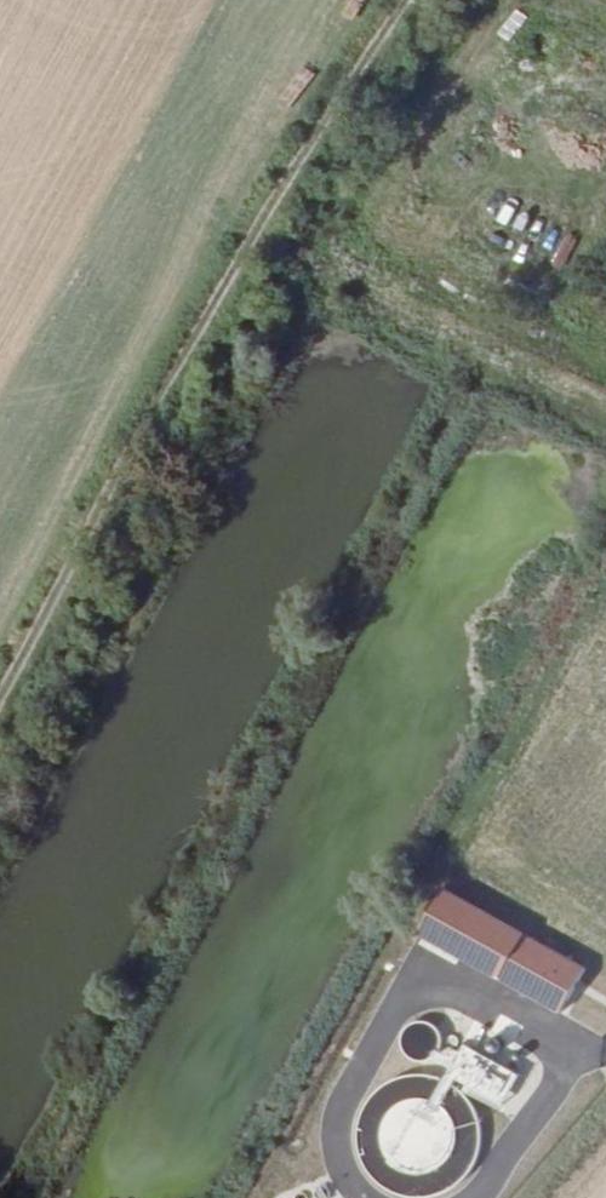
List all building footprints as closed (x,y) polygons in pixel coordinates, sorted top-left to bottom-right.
[(605,11),(605,0),(589,0),(605,11)]
